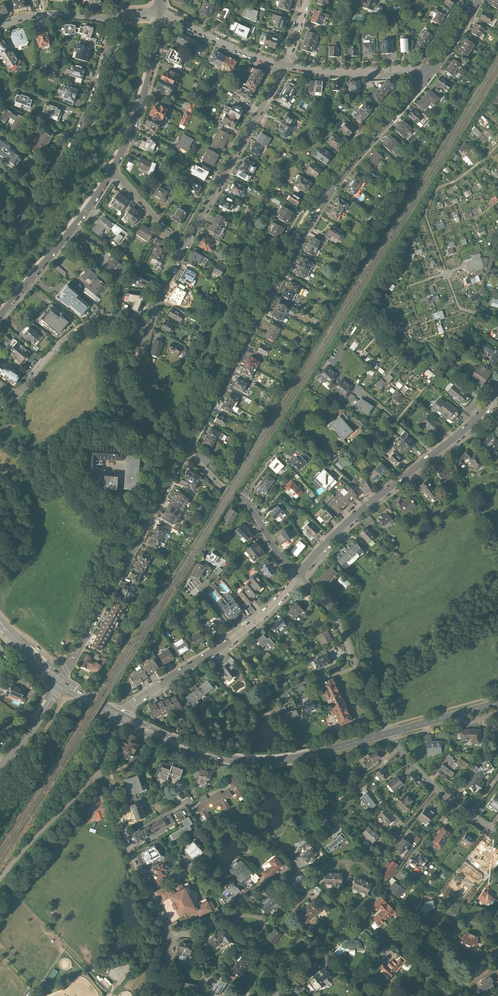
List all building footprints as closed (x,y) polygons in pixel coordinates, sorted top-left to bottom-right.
[(18,8),(30,6),(28,0),(16,0),(18,8)] [(278,9),(288,12),(292,0),(281,0),(278,9)] [(376,0),(363,0),(361,7),(363,7),(362,8),(373,11),(373,10),(374,11),(374,12),(375,14),(379,16),(382,15),(382,14),(383,12),(383,13),(383,12),(383,11),(384,10),(382,7),(378,5),(375,7),(375,8),(374,8),(376,0)] [(487,4),(497,10),(497,0),(489,0),(487,4)] [(205,1),(199,13),(209,18),(216,6),(205,1)] [(7,2),(0,5),(0,16),(11,11),(7,2)] [(258,12),(247,8),(244,18),(255,22),(258,12)] [(437,14),(433,21),(440,25),(447,14),(441,11),(436,8),(433,12),(437,14)] [(220,10),(216,18),(225,23),(227,20),(223,18),(225,13),(220,10)] [(318,12),(315,11),(311,22),(321,26),(323,18),(328,20),(329,16),(319,12),(318,12)] [(493,16),(484,11),(479,19),(485,22),(493,27),(497,21),(492,18),(493,16)] [(286,19),(274,15),(272,20),(276,22),(274,27),(282,29),(286,19)] [(76,23),(68,23),(68,33),(74,33),(74,32),(79,32),(79,31),(79,27),(79,24),(76,24),(76,23)] [(250,32),(251,29),(236,23),(231,31),(234,33),(233,35),(237,36),(237,35),(247,39),(250,32)] [(484,29),(482,27),(476,24),(471,33),(479,38),(484,29)] [(92,37),(94,38),(94,36),(95,33),(95,34),(97,27),(88,25),(88,26),(86,32),(86,33),(90,34),(89,37),(92,37)] [(27,28),(14,32),(19,45),(32,40),(27,28)] [(53,42),(51,31),(40,33),(43,46),(49,45),(48,43),(53,42)] [(318,35),(308,32),(305,41),(315,44),(318,35)] [(425,32),(420,40),(427,44),(433,37),(425,32)] [(176,41),(185,46),(190,38),(180,33),(176,41)] [(266,38),(264,46),(267,47),(268,46),(275,49),(278,41),(273,39),(274,37),(268,34),(266,38)] [(3,36),(0,38),(0,48),(4,54),(12,49),(3,36)] [(203,46),(190,38),(185,46),(199,53),(200,51),(203,46)] [(475,45),(466,39),(459,51),(467,56),(475,45)] [(423,52),(427,44),(420,40),(415,47),(423,52)] [(315,44),(305,41),(302,50),(312,53),(315,44)] [(392,41),(381,42),(382,54),(393,53),(392,41)] [(79,57),(90,60),(95,46),(90,45),(82,43),(79,52),(80,52),(79,57)] [(375,43),(363,44),(363,55),(375,54),(375,43)] [(339,45),(334,44),(334,47),(330,47),(329,57),(338,58),(338,53),(339,53),(339,45)] [(357,47),(349,48),(349,57),(357,56),(357,47)] [(21,63),(12,49),(4,54),(13,68),(21,63)] [(180,54),(170,49),(165,59),(170,61),(175,64),(180,54)] [(209,63),(220,68),(226,57),(214,52),(209,63)] [(237,62),(226,57),(220,68),(232,74),(237,62)] [(453,60),(449,65),(457,71),(461,65),(460,65),(458,63),(453,60)] [(89,69),(76,64),(73,74),(79,76),(85,78),(86,78),(89,69)] [(453,76),(457,71),(449,65),(445,71),(453,76)] [(171,66),(169,70),(180,75),(182,71),(174,67),(171,66)] [(247,71),(252,73),(248,80),(259,86),(265,74),(255,69),(250,66),(247,71)] [(182,77),(180,75),(169,70),(167,75),(164,74),(161,81),(172,86),(174,81),(176,82),(179,77),(182,79),(182,77)] [(451,86),(440,77),(435,84),(439,88),(440,86),(447,92),(451,86)] [(295,78),(292,83),(297,86),(299,87),(301,79),(295,78)] [(387,81),(380,88),(387,94),(395,85),(388,79),(387,81)] [(254,94),(259,86),(248,80),(247,80),(243,87),(254,94)] [(360,82),(358,82),(358,80),(352,80),(352,82),(350,82),(350,85),(349,85),(349,90),(350,90),(350,92),(355,92),(355,94),(356,95),(358,95),(359,93),(359,92),(360,92),(360,87),(361,87),(361,86),(362,85),(362,84),(361,84),(361,83),(360,83),(360,82)] [(170,90),(172,86),(161,81),(156,90),(160,92),(160,93),(160,94),(162,95),(164,95),(164,94),(163,92),(162,91),(164,87),(170,90)] [(289,81),(284,90),(292,95),(297,86),(292,83),(289,81)] [(373,86),(378,90),(380,88),(387,81),(373,82),(373,86)] [(341,83),(333,82),(333,91),(336,91),(337,92),(338,93),(339,93),(340,93),(340,92),(341,92),(341,91),(341,83)] [(82,88),(71,85),(70,88),(67,87),(65,92),(69,93),(67,97),(77,101),(82,88)] [(250,102),(254,94),(243,87),(239,85),(235,94),(250,102)] [(380,103),(387,94),(380,88),(378,90),(373,97),(380,103)] [(288,103),(292,95),(284,90),(279,98),(283,101),(287,103),(288,103)] [(430,90),(424,97),(431,102),(434,105),(439,98),(435,95),(430,90)] [(24,95),(20,94),(18,100),(33,106),(35,99),(32,98),(32,96),(25,94),(24,95)] [(377,106),(380,103),(373,97),(370,100),(377,106)] [(424,110),(431,102),(424,97),(417,105),(424,110)] [(291,105),(288,103),(287,103),(283,101),(280,104),(289,109),(291,105)] [(185,102),(182,109),(186,111),(193,114),(197,105),(194,103),(193,106),(185,102)] [(366,103),(360,110),(367,117),(374,110),(366,103)] [(61,105),(60,106),(53,104),(52,105),(49,104),(45,114),(62,120),(67,107),(61,105)] [(160,109),(154,106),(151,112),(152,112),(150,116),(165,123),(167,119),(164,117),(168,110),(161,107),(160,109)] [(236,108),(233,106),(231,110),(226,108),(224,112),(227,113),(239,120),(243,112),(241,110),(241,109),(237,106),(236,108)] [(16,136),(27,117),(22,114),(21,116),(14,112),(15,111),(9,108),(3,118),(9,121),(12,116),(18,119),(10,133),(16,136)] [(423,117),(414,109),(408,116),(417,124),(423,117)] [(361,124),(367,117),(360,110),(354,117),(361,124)] [(186,127),(193,114),(186,111),(179,124),(186,127)] [(234,129),(239,120),(227,113),(222,122),(225,124),(225,125),(230,128),(230,127),(234,129)] [(298,119),(287,113),(278,130),(282,132),(280,136),(287,140),(298,119)] [(163,128),(165,123),(150,116),(145,125),(152,129),(151,132),(156,135),(159,130),(160,131),(161,127),(163,128)] [(412,129),(403,121),(395,130),(404,138),(412,129)] [(224,125),(219,122),(218,125),(221,127),(220,130),(226,133),(227,130),(223,128),(224,125)] [(348,136),(350,137),(356,130),(348,123),(342,130),(348,136)] [(346,138),(348,136),(342,130),(341,128),(338,131),(346,138)] [(55,136),(45,130),(34,149),(44,155),(55,136)] [(176,136),(180,138),(182,134),(184,135),(185,133),(179,130),(176,136)] [(230,136),(226,133),(220,130),(219,130),(210,146),(217,150),(218,147),(223,149),(230,136)] [(271,139),(261,133),(256,142),(264,146),(266,147),(271,139)] [(180,138),(176,145),(186,151),(193,140),(184,135),(182,134),(180,138)] [(345,143),(334,134),(327,142),(338,151),(345,143)] [(400,144),(390,135),(382,144),(391,152),(396,146),(397,147),(400,144)] [(10,159),(9,161),(17,166),(18,165),(19,165),(25,157),(24,155),(14,147),(16,145),(3,136),(0,140),(0,153),(10,159)] [(146,145),(144,148),(154,152),(157,144),(152,142),(153,141),(149,139),(146,146),(146,145)] [(258,155),(264,146),(256,142),(251,151),(258,155)] [(219,156),(208,149),(206,152),(207,152),(202,160),(204,161),(209,164),(213,166),(219,156)] [(322,150),(316,158),(320,160),(326,165),(332,158),(328,155),(329,154),(326,151),(325,152),(322,150)] [(368,167),(370,165),(374,169),(378,164),(381,167),(384,164),(381,161),(384,158),(375,151),(369,157),(371,159),(365,165),(368,167)] [(450,157),(454,161),(459,157),(454,152),(450,157)] [(151,163),(140,158),(136,166),(147,171),(151,163)] [(239,170),(240,170),(248,175),(255,163),(249,160),(248,161),(245,159),(239,170)] [(312,164),(306,172),(315,179),(322,171),(319,169),(313,164),(312,164)] [(200,178),(204,181),(209,172),(200,167),(195,176),(200,178)] [(240,170),(237,176),(249,182),(252,177),(248,175),(240,170)] [(355,175),(350,182),(359,189),(364,182),(355,175)] [(294,186),(295,187),(301,190),(306,194),(312,184),(301,177),(294,186)] [(194,194),(197,196),(202,188),(191,181),(186,190),(187,191),(194,194)] [(234,182),(229,191),(240,197),(245,188),(234,182)] [(354,196),(359,189),(350,182),(345,188),(354,196)] [(152,195),(164,199),(166,192),(169,193),(170,188),(161,185),(160,186),(155,185),(152,195)] [(111,204),(116,208),(124,197),(119,193),(115,199),(111,204)] [(297,207),(301,200),(296,197),(292,194),(288,201),(297,207)] [(237,202),(225,195),(219,205),(221,206),(227,210),(232,212),(237,202)] [(495,196),(487,201),(490,205),(497,199),(495,196)] [(129,201),(124,197),(116,208),(121,211),(124,208),(127,203),(129,201)] [(338,198),(333,206),(342,212),(347,204),(338,198)] [(337,220),(342,212),(333,206),(328,214),(337,220)] [(282,207),(276,218),(288,224),(294,213),(282,207)] [(482,207),(472,210),(475,216),(484,212),(482,207)] [(124,218),(129,222),(136,211),(132,208),(127,214),(124,218)] [(187,213),(179,209),(175,215),(174,215),(171,219),(181,224),(187,213)] [(141,215),(136,211),(129,222),(133,225),(136,221),(140,217),(141,215)] [(218,215),(214,223),(225,229),(229,221),(218,215)] [(113,225),(104,217),(93,230),(100,236),(107,228),(109,230),(113,225)] [(222,233),(225,229),(214,223),(209,230),(215,233),(221,236),(222,233)] [(285,230),(272,223),(267,233),(279,240),(285,230)] [(154,234),(142,225),(141,226),(138,231),(136,234),(148,242),(154,234)] [(343,232),(332,226),(326,235),(329,237),(330,236),(338,240),(343,232)] [(129,234),(123,230),(116,237),(113,240),(120,245),(129,234)] [(224,234),(222,233),(221,236),(215,233),(212,238),(220,242),(224,234)] [(329,237),(326,235),(322,233),(319,237),(326,242),(329,237)] [(202,246),(201,247),(208,252),(209,251),(211,252),(216,244),(214,243),(215,241),(207,237),(206,238),(204,237),(200,245),(202,246)] [(156,238),(152,246),(156,248),(157,245),(161,247),(163,242),(156,238)] [(321,242),(313,238),(309,245),(317,249),(321,242)] [(313,257),(317,249),(309,245),(305,252),(313,257)] [(167,251),(158,247),(151,262),(151,263),(154,264),(155,264),(156,264),(157,265),(160,267),(161,267),(162,264),(162,263),(161,263),(167,251)] [(415,255),(422,252),(420,248),(416,250),(415,247),(412,248),(415,255)] [(205,258),(194,252),(188,263),(194,266),(197,260),(205,265),(208,260),(205,258)] [(479,253),(471,256),(472,257),(464,260),(464,263),(466,263),(481,257),(479,253)] [(124,266),(113,257),(107,265),(106,265),(102,269),(113,277),(119,269),(120,270),(124,266)] [(481,257),(466,263),(469,273),(484,268),(481,257)] [(303,258),(299,265),(309,270),(313,263),(303,258)] [(194,266),(188,263),(187,266),(197,272),(199,269),(194,266)] [(226,267),(218,263),(213,273),(220,277),(226,267)] [(304,279),(309,270),(299,265),(295,273),(304,279)] [(103,281),(87,268),(85,271),(86,272),(82,277),(85,281),(87,279),(89,279),(90,280),(87,284),(88,285),(86,288),(96,296),(105,285),(102,283),(103,281)] [(185,269),(179,281),(183,283),(185,281),(191,284),(196,275),(193,273),(193,271),(191,270),(190,271),(185,269)] [(478,275),(464,278),(465,280),(462,281),(463,287),(467,286),(467,284),(480,281),(478,275)] [(149,283),(137,276),(134,282),(137,283),(135,287),(143,287),(143,286),(147,288),(149,283)] [(289,281),(286,288),(295,293),(299,286),(289,281)] [(384,288),(390,291),(393,285),(387,282),(384,288)] [(79,295),(67,284),(56,298),(68,308),(69,307),(81,317),(90,306),(78,296),(79,295)] [(178,288),(177,288),(174,293),(175,294),(171,300),(179,305),(180,305),(186,293),(183,291),(178,288)] [(291,300),(295,293),(286,288),(282,295),(291,300)] [(133,294),(126,293),(126,295),(123,301),(125,301),(124,309),(130,310),(138,313),(143,301),(144,297),(140,296),(140,295),(133,294)] [(431,296),(432,300),(427,301),(427,304),(438,302),(437,295),(431,296)] [(380,298),(372,305),(375,308),(383,301),(380,298)] [(171,300),(169,304),(177,308),(179,305),(171,300)] [(279,303),(275,308),(286,314),(289,309),(279,303)] [(47,328),(56,336),(63,328),(64,329),(71,321),(64,315),(61,313),(53,305),(46,313),(45,312),(38,320),(48,328),(47,328)] [(283,320),(286,314),(275,308),(272,314),(283,320)] [(185,315),(172,309),(169,315),(181,322),(185,315)] [(166,320),(161,328),(169,333),(173,327),(170,325),(171,323),(166,320)] [(391,327),(396,326),(397,330),(404,328),(402,321),(391,323),(391,327)] [(272,324),(268,330),(277,335),(280,329),(272,324)] [(36,346),(43,338),(28,325),(21,333),(36,346)] [(274,341),(277,335),(268,330),(265,336),(274,341)] [(30,353),(15,340),(6,351),(21,364),(30,353)] [(158,357),(163,343),(155,340),(151,354),(158,357)] [(355,340),(349,347),(354,350),(359,343),(355,340)] [(497,348),(483,341),(480,348),(491,354),(492,353),(493,354),(489,363),(495,366),(497,359),(497,351),(496,350),(497,348)] [(191,349),(185,347),(184,350),(172,343),(168,350),(178,355),(179,353),(187,357),(191,349)] [(270,347),(265,344),(264,346),(261,344),(257,351),(261,353),(265,356),(270,347)] [(359,355),(362,358),(368,353),(364,349),(359,355)] [(369,363),(373,359),(368,355),(365,360),(369,363)] [(249,357),(245,364),(255,369),(259,363),(255,361),(255,360),(251,358),(249,357)] [(375,368),(379,364),(373,359),(370,364),(375,368)] [(0,360),(0,375),(1,376),(1,375),(4,377),(3,377),(15,385),(19,379),(18,378),(21,374),(11,367),(10,368),(7,365),(7,364),(0,360)] [(251,377),(255,369),(245,364),(241,371),(244,372),(243,373),(251,377)] [(492,372),(480,364),(471,377),(475,380),(476,378),(481,381),(479,384),(482,386),(492,372)] [(324,379),(326,380),(336,369),(331,365),(324,372),(322,375),(325,377),(324,379)] [(371,377),(374,372),(369,368),(365,373),(371,377)] [(340,373),(336,369),(326,380),(328,382),(330,381),(332,383),(334,381),(340,373)] [(386,377),(390,381),(395,375),(391,372),(386,377)] [(252,381),(253,378),(251,377),(243,373),(242,375),(252,381)] [(248,383),(237,378),(233,386),(243,392),(248,383)] [(339,391),(341,393),(351,382),(346,378),(339,385),(337,387),(340,390),(339,391)] [(400,380),(395,385),(400,389),(404,384),(400,380)] [(355,386),(351,382),(341,393),(343,395),(345,393),(347,395),(349,393),(355,386)] [(447,392),(454,398),(460,391),(463,388),(456,382),(447,392)] [(401,390),(405,393),(409,387),(405,384),(401,390)] [(472,386),(471,392),(474,392),(474,394),(476,394),(476,396),(480,396),(480,390),(477,390),(477,389),(475,389),(475,386),(472,386)] [(466,397),(460,391),(454,398),(461,403),(466,397)] [(229,393),(224,402),(233,406),(238,398),(229,393)] [(400,403),(404,398),(400,394),(395,400),(400,403)] [(364,398),(358,407),(362,409),(362,408),(372,414),(377,405),(364,398)] [(445,403),(439,398),(431,408),(436,413),(438,411),(445,403)] [(446,401),(445,403),(438,411),(448,420),(455,412),(456,413),(458,411),(446,401)] [(230,414),(233,406),(224,402),(221,409),(230,414)] [(351,418),(346,412),(334,423),(344,435),(342,437),(345,440),(356,431),(348,421),(351,418)] [(218,415),(214,423),(224,428),(226,424),(224,423),(226,419),(218,415)] [(430,415),(416,422),(419,426),(423,424),(434,435),(442,425),(440,423),(439,423),(430,415)] [(211,428),(207,436),(215,440),(217,436),(222,439),(224,435),(211,428)] [(489,438),(497,447),(497,436),(494,433),(489,438)] [(211,447),(215,440),(207,436),(203,443),(211,447)] [(408,437),(404,441),(411,448),(415,444),(408,437)] [(489,438),(483,444),(488,448),(486,450),(492,456),(495,452),(496,453),(497,451),(497,447),(489,438)] [(404,454),(411,448),(404,441),(397,447),(404,454)] [(385,451),(390,457),(394,453),(393,452),(395,450),(391,445),(385,451)] [(123,461),(124,447),(117,446),(117,449),(89,447),(87,478),(98,479),(99,459),(123,461)] [(199,451),(196,454),(206,466),(211,461),(205,454),(203,456),(199,451)] [(476,470),(483,465),(477,453),(472,456),(469,453),(466,451),(456,458),(459,465),(464,463),(463,461),(468,458),(476,470)] [(312,458),(307,453),(301,460),(298,457),(292,464),(299,471),(312,458)] [(389,459),(395,465),(401,460),(394,453),(390,457),(389,459)] [(139,457),(128,456),(128,465),(126,489),(137,490),(139,457)] [(278,459),(271,466),(279,473),(286,466),(278,459)] [(380,463),(374,469),(381,476),(387,469),(380,463)] [(444,469),(438,472),(440,477),(439,477),(441,481),(451,476),(453,479),(457,478),(451,467),(444,470),(444,469)] [(186,473),(184,477),(197,484),(201,477),(196,474),(197,473),(188,468),(185,473),(186,473)] [(327,468),(317,478),(328,488),(338,478),(327,468)] [(375,482),(381,476),(374,469),(368,476),(370,477),(374,482),(375,482)] [(275,481),(267,475),(256,490),(264,497),(268,492),(266,491),(275,481)] [(118,477),(105,477),(105,489),(117,490),(118,477)] [(194,491),(197,484),(184,477),(182,480),(181,480),(179,484),(186,487),(186,486),(194,491)] [(300,489),(291,481),(285,488),(294,496),(296,493),(299,496),(302,492),(299,489),(300,489)] [(366,481),(359,484),(365,496),(372,492),(370,488),(366,481)] [(437,494),(427,481),(419,486),(430,500),(437,494)] [(354,493),(348,485),(340,491),(336,495),(337,496),(335,498),(334,496),(327,502),(338,513),(354,498),(354,499),(357,496),(354,493)] [(185,496),(177,492),(173,499),(186,506),(188,508),(191,503),(189,502),(190,501),(189,499),(188,498),(187,498),(185,497),(185,496)] [(416,505),(410,498),(402,504),(400,501),(396,503),(404,514),(416,505)] [(173,499),(169,505),(184,513),(186,509),(185,509),(186,506),(173,499)] [(169,505),(166,511),(180,518),(181,516),(182,517),(184,513),(169,505)] [(286,515),(277,506),(269,514),(275,520),(278,516),(282,520),(286,515)] [(232,509),(225,520),(232,524),(239,512),(232,509)] [(332,516),(326,510),(319,516),(326,523),(332,516)] [(177,522),(180,518),(166,511),(164,514),(164,513),(161,518),(171,523),(171,522),(174,523),(174,524),(175,525),(177,524),(177,523),(177,522)] [(394,522),(387,513),(382,516),(382,515),(379,517),(380,518),(379,519),(383,526),(389,522),(391,524),(393,525),(394,524),(394,522)] [(243,523),(236,530),(242,536),(244,535),(248,539),(253,534),(248,530),(249,529),(243,523)] [(319,531),(311,523),(306,527),(314,536),(318,532),(319,531)] [(158,526),(154,532),(165,538),(168,532),(158,526)] [(287,528),(280,532),(285,541),(292,537),(287,528)] [(359,534),(368,544),(375,538),(367,528),(359,534)] [(162,543),(165,538),(154,532),(151,537),(162,543)] [(313,536),(318,540),(322,536),(318,532),(314,536),(313,536)] [(158,549),(162,543),(151,537),(148,544),(158,549)] [(361,548),(354,540),(335,557),(345,569),(364,551),(361,548)] [(252,546),(248,550),(251,555),(261,548),(257,541),(252,546)] [(306,547),(300,541),(291,552),(297,557),(306,547)] [(265,553),(261,548),(251,555),(255,560),(261,556),(265,553)] [(214,550),(207,558),(212,562),(213,561),(216,563),(221,556),(214,550)] [(142,553),(138,561),(147,565),(151,558),(142,553)] [(268,558),(258,566),(262,570),(262,569),(269,578),(275,573),(268,565),(271,563),(268,558)] [(138,561),(134,569),(142,574),(147,565),(138,561)] [(201,562),(195,574),(200,576),(201,574),(204,575),(208,566),(201,562)] [(333,569),(330,566),(319,579),(326,586),(337,572),(333,569)] [(220,567),(215,572),(218,575),(223,570),(220,567)] [(134,569),(129,577),(133,578),(132,579),(134,580),(138,582),(138,581),(142,574),(134,569)] [(200,576),(195,574),(194,576),(201,584),(204,581),(202,578),(204,575),(201,574),(200,576)] [(265,585),(256,574),(249,580),(250,582),(244,587),(245,589),(238,594),(248,605),(254,600),(253,598),(260,592),(259,590),(265,585)] [(125,584),(123,589),(131,593),(133,590),(133,589),(130,587),(125,584)] [(129,597),(131,593),(123,589),(120,593),(129,597)] [(228,604),(238,616),(244,611),(234,599),(228,604)] [(116,602),(110,613),(118,618),(124,607),(116,602)] [(228,604),(222,609),(231,621),(238,616),(228,604)] [(296,604),(288,612),(294,618),(303,610),(296,604)] [(110,613),(104,624),(112,629),(118,618),(110,613)] [(288,625),(281,618),(271,627),(278,634),(280,632),(282,634),(288,628),(288,625)] [(205,628),(210,635),(219,629),(214,622),(205,628)] [(104,624),(98,635),(106,640),(112,629),(104,624)] [(200,630),(201,633),(205,639),(208,638),(202,629),(200,630)] [(333,641),(327,630),(317,636),(323,646),(327,644),(333,641)] [(201,633),(192,639),(196,645),(205,639),(201,633)] [(100,651),(106,640),(98,635),(92,646),(100,651)] [(267,641),(264,636),(258,641),(263,648),(266,646),(269,650),(275,645),(270,639),(267,641)] [(184,638),(174,644),(180,655),(190,648),(184,638)] [(169,649),(159,656),(164,664),(174,658),(169,649)] [(326,651),(317,655),(318,658),(315,660),(315,661),(311,663),(314,670),(331,662),(326,651)] [(88,654),(81,665),(91,671),(96,662),(91,660),(93,657),(88,654)] [(222,665),(224,667),(229,663),(232,667),(237,664),(231,657),(222,665)] [(112,662),(105,658),(101,665),(104,667),(108,669),(112,662)] [(143,667),(143,668),(148,676),(160,668),(154,659),(143,667)] [(99,675),(104,667),(101,665),(96,662),(91,671),(99,675)] [(224,667),(220,670),(229,681),(237,674),(232,667),(229,663),(224,667)] [(149,676),(148,676),(143,668),(137,672),(138,673),(143,680),(149,676)] [(143,681),(143,680),(138,673),(132,677),(137,686),(143,681)] [(322,684),(332,706),(338,703),(337,701),(342,698),(333,679),(322,684)] [(207,680),(200,686),(206,693),(213,688),(207,680)] [(272,694),(264,683),(254,690),(262,700),(268,696),(269,697),(272,694)] [(25,691),(13,685),(11,688),(9,695),(13,697),(14,696),(22,699),(23,697),(25,691)] [(199,699),(206,693),(200,686),(193,692),(199,699)] [(192,705),(199,699),(193,692),(186,697),(192,705)] [(176,696),(169,700),(175,709),(176,711),(182,707),(176,696)] [(352,720),(342,698),(337,701),(338,703),(332,706),(341,725),(352,720)] [(170,713),(175,709),(169,700),(169,699),(163,702),(169,711),(170,713)] [(316,708),(312,699),(302,704),(306,713),(316,708)] [(162,715),(169,711),(163,702),(162,701),(156,704),(161,713),(162,715)] [(155,717),(161,713),(156,704),(155,703),(149,707),(155,717)] [(299,716),(296,710),(288,713),(285,706),(279,709),(286,722),(299,716)] [(468,729),(460,732),(462,741),(469,739),(474,739),(474,743),(480,744),(480,736),(481,730),(480,730),(468,729)] [(138,737),(129,732),(126,738),(125,738),(122,743),(124,745),(121,751),(126,754),(125,757),(134,762),(138,756),(135,753),(140,745),(135,742),(138,737)] [(431,735),(426,736),(428,754),(441,753),(440,742),(431,742),(431,735)] [(370,757),(368,755),(360,761),(367,771),(375,765),(374,763),(382,758),(378,752),(370,757)] [(460,758),(457,763),(460,765),(465,769),(469,765),(460,758)] [(443,765),(437,772),(449,781),(455,774),(454,773),(460,765),(457,763),(452,759),(449,763),(446,768),(443,765)] [(174,761),(173,763),(170,762),(169,764),(162,762),(159,771),(161,772),(159,778),(167,781),(169,776),(179,780),(183,770),(178,768),(180,764),(174,761)] [(493,768),(489,761),(482,765),(483,766),(481,768),(480,769),(479,768),(476,773),(468,785),(474,790),(476,787),(479,790),(480,790),(483,786),(478,783),(485,773),(493,768)] [(471,770),(476,773),(479,768),(475,765),(471,770)] [(212,771),(200,767),(197,776),(201,778),(199,782),(204,783),(205,779),(209,780),(212,771)] [(384,768),(376,774),(383,782),(389,777),(385,772),(386,771),(384,768)] [(138,775),(126,779),(131,795),(139,792),(139,793),(147,791),(145,784),(142,785),(138,775)] [(237,776),(229,780),(233,788),(240,784),(237,780),(239,779),(237,776)] [(404,785),(397,776),(387,783),(395,792),(404,785)] [(240,785),(233,789),(240,801),(247,797),(240,785)] [(197,807),(205,822),(211,819),(207,812),(222,804),(225,810),(230,807),(225,800),(232,796),(229,790),(222,794),(220,792),(208,799),(207,797),(205,794),(198,799),(200,801),(202,804),(197,807)] [(376,805),(367,794),(361,799),(370,810),(376,805)] [(497,811),(497,797),(496,795),(489,805),(497,811)] [(399,801),(397,803),(398,803),(407,812),(412,807),(410,804),(413,801),(408,796),(404,799),(403,797),(399,801)] [(141,798),(137,799),(131,801),(127,803),(129,809),(131,809),(130,806),(140,802),(141,805),(144,804),(141,798)] [(140,802),(130,806),(131,809),(132,808),(136,820),(145,817),(141,805),(140,802)] [(386,809),(378,817),(387,827),(394,820),(395,819),(392,816),(386,809)] [(425,810),(418,819),(422,822),(424,820),(428,823),(435,813),(430,810),(428,813),(425,810)] [(181,811),(175,814),(180,824),(182,822),(182,821),(186,818),(181,811)] [(171,815),(164,819),(168,826),(175,822),(171,815)] [(186,818),(182,821),(182,822),(185,826),(170,835),(171,835),(172,834),(175,839),(174,840),(192,830),(189,826),(193,824),(188,817),(186,818)] [(452,822),(447,818),(443,823),(449,827),(452,822)] [(164,819),(151,826),(155,833),(168,826),(164,819)] [(137,835),(134,836),(138,844),(141,842),(142,843),(146,840),(145,839),(155,833),(151,826),(141,832),(140,831),(136,833),(137,835)] [(443,827),(432,842),(440,847),(450,832),(443,827)] [(369,828),(363,834),(373,844),(380,837),(375,832),(374,833),(369,828)] [(337,835),(333,839),(333,840),(324,848),(329,853),(334,848),(335,850),(338,847),(337,845),(346,838),(342,833),(338,836),(337,835)] [(467,835),(463,841),(469,846),(473,840),(467,835)] [(411,844),(403,839),(396,848),(404,854),(411,844)] [(197,846),(193,841),(190,845),(189,844),(185,846),(186,848),(184,850),(189,855),(198,847),(197,846)] [(299,860),(302,857),(307,862),(317,854),(306,841),(297,849),(298,850),(295,853),(295,856),(299,860)] [(140,853),(147,865),(163,857),(156,844),(140,853)] [(497,858),(481,845),(471,857),(487,870),(497,858)] [(199,848),(198,847),(189,855),(194,861),(195,860),(197,858),(198,860),(201,857),(200,856),(203,852),(199,848)] [(431,863),(421,855),(418,859),(416,857),(413,861),(411,864),(424,873),(431,863)] [(264,879),(272,875),(283,865),(275,856),(268,862),(272,866),(269,869),(261,873),(264,879)] [(200,865),(195,860),(194,861),(189,865),(194,870),(200,865)] [(258,881),(257,880),(259,878),(255,873),(253,875),(240,861),(230,870),(241,882),(249,876),(255,883),(258,881)] [(388,862),(380,872),(388,878),(391,875),(393,877),(398,870),(396,868),(398,865),(392,862),(391,864),(388,862)] [(164,864),(155,868),(156,870),(155,871),(156,873),(157,873),(158,874),(154,876),(156,880),(157,879),(158,879),(154,881),(156,885),(157,884),(158,885),(171,879),(168,875),(170,874),(169,873),(172,872),(170,868),(168,869),(167,866),(165,865),(164,864)] [(342,873),(326,872),(325,884),(341,885),(342,873)] [(303,875),(292,879),(295,889),(307,884),(303,875)] [(463,881),(464,878),(458,875),(450,888),(458,893),(460,889),(467,894),(471,886),(463,881)] [(372,884),(357,877),(352,888),(366,895),(372,884)] [(240,891),(233,882),(226,888),(227,889),(223,893),(228,900),(232,896),(233,897),(235,895),(240,891)] [(175,887),(178,893),(170,897),(180,916),(187,913),(188,915),(194,912),(195,915),(196,915),(197,915),(199,914),(200,916),(212,910),(211,910),(214,908),(211,902),(208,903),(206,899),(197,903),(187,883),(182,886),(180,883),(174,886),(175,887)] [(405,891),(395,883),(393,886),(389,891),(400,898),(405,891)] [(162,901),(170,897),(178,893),(175,887),(170,890),(168,886),(157,891),(162,901)] [(318,887),(314,888),(316,890),(314,892),(317,896),(322,892),(318,887)] [(489,890),(486,888),(478,898),(481,901),(480,902),(480,903),(480,904),(480,905),(481,905),(482,905),(482,904),(484,902),(490,908),(493,904),(493,903),(495,900),(487,893),(489,890)] [(270,895),(259,905),(267,913),(272,909),(275,912),(280,907),(270,895)] [(385,903),(381,897),(374,904),(379,909),(380,908),(382,910),(374,918),(380,925),(394,911),(388,905),(387,906),(384,904),(385,903)] [(322,909),(314,900),(298,916),(307,924),(322,909)] [(429,912),(428,911),(429,909),(432,908),(434,907),(432,901),(429,902),(425,904),(423,907),(420,904),(416,909),(417,910),(416,911),(418,914),(420,912),(425,917),(429,912)] [(281,934),(274,930),(271,934),(268,932),(259,945),(264,948),(269,941),(274,944),(281,934)] [(227,958),(234,947),(235,946),(234,944),(234,943),(232,943),(230,939),(230,935),(228,932),(224,931),(221,931),(209,940),(214,948),(223,941),(226,945),(227,946),(221,954),(227,958)] [(365,932),(361,936),(364,940),(364,941),(367,941),(370,937),(365,932)] [(468,933),(462,939),(465,940),(465,945),(470,948),(471,946),(472,947),(474,945),(478,946),(478,943),(478,938),(468,933)] [(364,946),(364,941),(364,940),(361,936),(360,936),(358,938),(358,940),(355,940),(355,937),(354,937),(354,936),(352,936),(352,937),(349,937),(349,940),(346,940),(341,944),(343,946),(343,947),(345,949),(345,948),(349,948),(349,950),(355,950),(355,948),(358,948),(358,951),(363,951),(363,946),(364,946)] [(479,936),(478,938),(478,943),(483,945),(486,939),(479,936)] [(191,950),(189,949),(190,944),(181,942),(179,951),(183,951),(181,962),(190,964),(191,957),(190,957),(191,950)] [(385,977),(388,980),(401,966),(405,961),(400,956),(400,957),(395,959),(392,963),(391,962),(387,966),(383,962),(380,966),(382,968),(381,971),(386,976),(385,977)] [(242,958),(232,972),(241,977),(251,964),(242,958)] [(413,968),(405,961),(401,966),(408,972),(413,968)] [(325,967),(314,977),(322,987),(334,977),(325,967)] [(317,991),(322,987),(314,977),(308,982),(317,991)] [(494,982),(491,977),(480,983),(481,985),(480,986),(482,989),(477,991),(479,994),(494,985),(492,983),(494,982)] [(199,986),(183,982),(182,990),(197,993),(199,986)] [(219,982),(212,991),(219,995),(225,987),(220,983),(219,982)]
